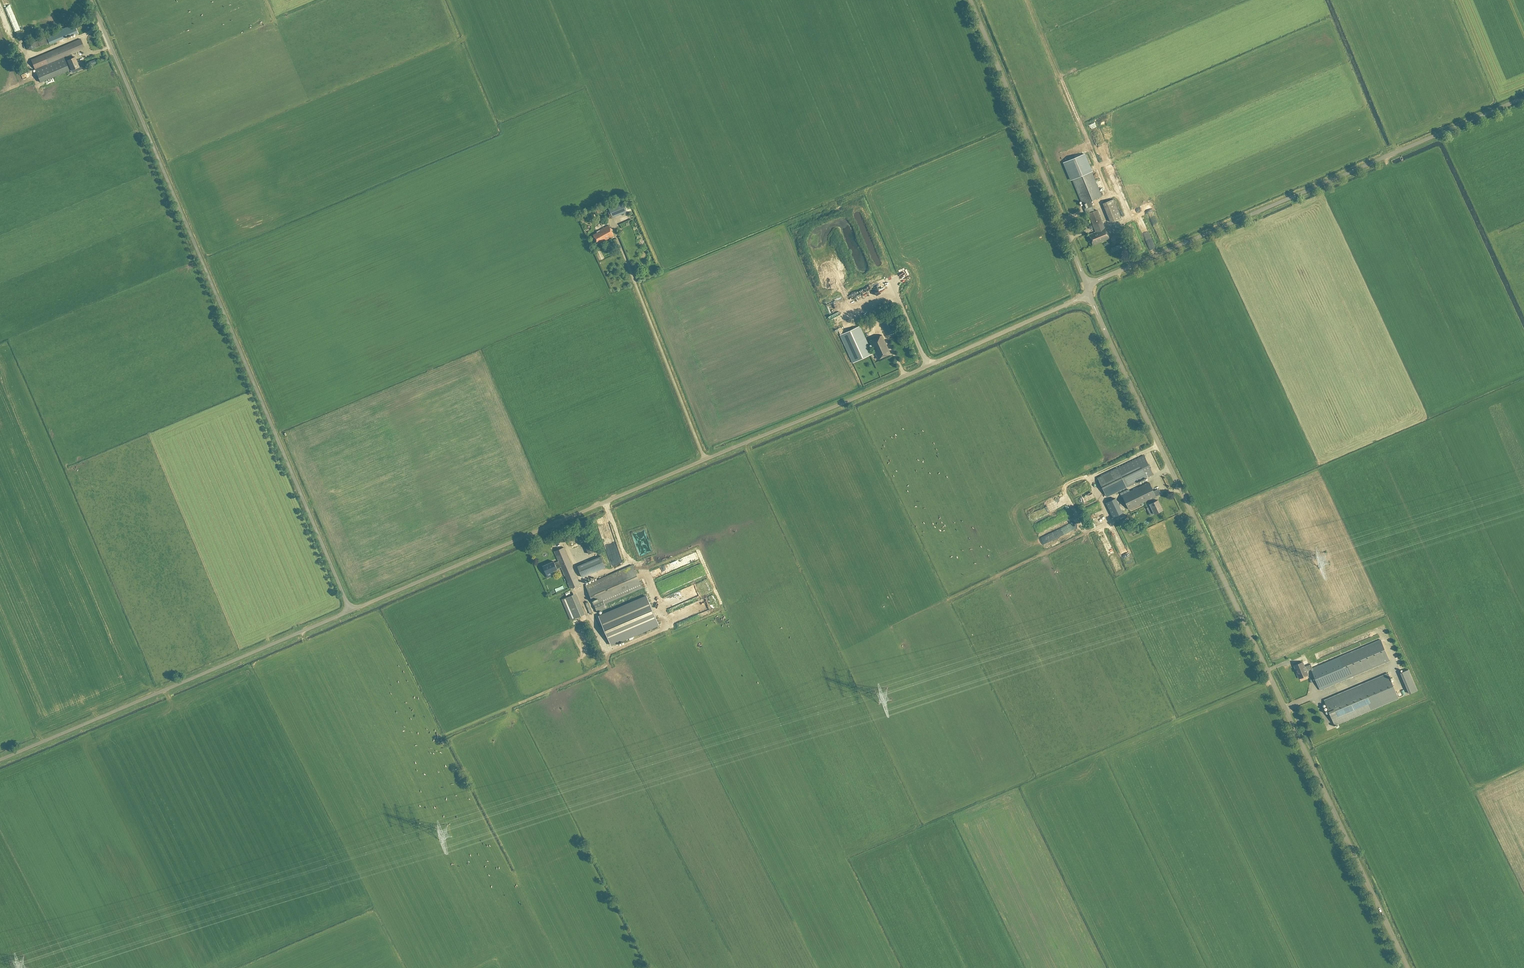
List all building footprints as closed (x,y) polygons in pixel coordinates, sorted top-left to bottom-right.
[(75,35),(78,34),(74,24),(37,40),(37,41),(34,42),(36,47),(49,42),(49,44),(75,34),(75,35)] [(47,64),(35,69),(40,82),(69,71),(64,57),(67,56),(68,60),(67,60),(72,73),(82,69),(79,61),(77,62),(75,57),(73,58),(71,54),(84,49),(81,39),(43,54),(47,64)] [(47,64),(43,54),(31,60),(35,69),(47,64)] [(1085,154),(1064,163),(1071,180),(1072,180),(1084,210),(1087,215),(1088,214),(1096,232),(1105,228),(1098,210),(1094,211),(1090,201),(1101,197),(1091,172),(1092,172),(1085,154)] [(1121,217),(1114,199),(1102,204),(1110,222),(1121,217)] [(608,208),(612,218),(627,212),(623,203),(608,208)] [(602,242),(614,235),(609,225),(597,232),(597,233),(593,235),(597,244),(601,242),(602,242)] [(1096,232),(1089,235),(1093,245),(1109,238),(1105,228),(1096,232)] [(1119,242),(1120,238),(1117,235),(1112,236),(1111,241),(1115,244),(1119,242)] [(828,239),(841,277),(849,274),(836,237),(828,239)] [(1123,248),(1121,244),(1111,248),(1113,252),(1123,248)] [(604,259),(601,250),(595,253),(599,261),(604,259)] [(897,332),(890,318),(882,322),(888,336),(897,332)] [(874,351),(871,352),(860,326),(840,335),(853,363),(872,354),(875,353),(878,360),(890,354),(882,335),(869,341),(874,351)] [(1153,475),(1144,456),(1098,478),(1107,497),(1153,475)] [(1149,483),(1122,496),(1129,510),(1149,500),(1153,498),(1156,497),(1149,483)] [(1115,498),(1106,503),(1114,517),(1123,513),(1115,498)] [(1153,498),(1149,500),(1150,504),(1149,504),(1154,514),(1162,510),(1158,500),(1155,502),(1153,498)] [(1048,541),(1077,529),(1068,506),(1038,518),(1040,523),(1032,526),(1035,533),(1040,532),(1041,535),(1045,534),(1048,541)] [(1095,518),(1102,514),(1100,509),(1093,513),(1095,518)] [(1114,525),(1108,528),(1114,542),(1119,539),(1114,525)] [(588,554),(596,551),(590,536),(582,539),(588,554)] [(564,547),(554,551),(559,561),(554,563),(554,562),(543,566),(548,578),(552,576),(551,572),(561,568),(570,589),(580,585),(564,547)] [(686,559),(689,564),(697,560),(694,555),(686,559)] [(582,577),(605,568),(600,557),(577,566),(582,577)] [(606,608),(605,604),(642,588),(633,566),(586,586),(597,612),(606,608)] [(643,574),(644,582),(662,578),(662,577),(668,576),(666,570),(663,570),(664,574),(651,577),(650,572),(643,574)] [(573,595),(562,600),(571,620),(581,616),(573,595)] [(646,596),(599,616),(610,645),(658,624),(646,596)] [(703,604),(705,611),(715,608),(713,601),(703,604)] [(1381,641),(1313,669),(1311,669),(1311,670),(1320,690),(1390,662),(1381,641)] [(1311,664),(1305,667),(1303,662),(1294,666),(1297,673),(1296,673),(1299,679),(1308,675),(1307,672),(1311,670),(1311,669),(1313,669),(1311,664)] [(1417,691),(1409,669),(1400,673),(1409,694),(1417,691)] [(1389,674),(1360,686),(1324,701),(1334,726),(1399,699),(1389,674)]
